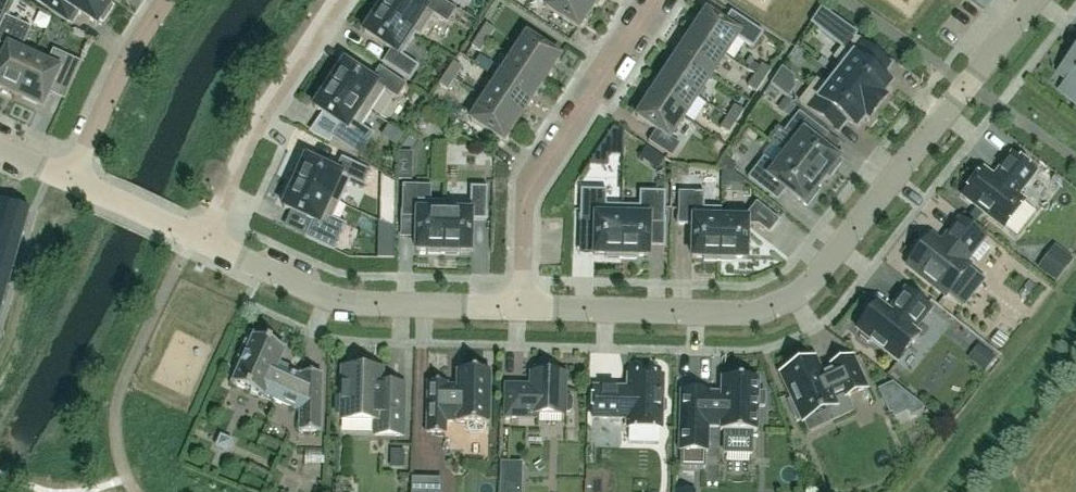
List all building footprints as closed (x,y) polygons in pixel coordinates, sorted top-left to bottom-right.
[(109,0),(35,0),(34,1),(65,21),(73,10),(95,25),(98,20),(102,23),(112,7),(109,5),(111,1),(109,0)] [(414,34),(419,37),(433,16),(446,24),(455,10),(440,0),(423,0),(419,5),(412,0),(379,0),(374,7),(414,34)] [(580,0),(548,0),(544,7),(576,29),(591,7),(580,0)] [(414,34),(374,7),(366,20),(369,22),(362,32),(389,50),(381,63),(408,81),(417,66),(400,55),(414,34)] [(690,34),(723,56),(735,38),(752,49),(762,33),(729,12),(722,23),(704,12),(690,34)] [(809,15),(797,38),(815,48),(827,25),(809,15)] [(0,23),(0,89),(14,96),(34,53),(21,47),(30,28),(3,16),(0,23)] [(484,24),(470,46),(478,52),(493,30),(484,24)] [(723,56),(690,34),(677,54),(710,76),(723,56)] [(889,65),(880,58),(850,35),(833,58),(843,66),(834,77),(876,110),(885,98),(881,96),(890,85),(879,77),(889,65)] [(510,57),(543,79),(558,58),(525,36),(510,57)] [(1056,75),(1065,82),(1064,83),(1060,89),(1069,97),(1075,102),(1075,49),(1062,66),(1056,75)] [(35,53),(34,53),(14,96),(40,108),(50,86),(66,94),(80,62),(51,50),(45,64),(33,58),(35,53)] [(710,76),(677,54),(663,75),(696,97),(710,76)] [(510,57),(497,78),(530,100),(543,79),(510,57)] [(333,70),(325,83),(369,112),(383,91),(396,99),(405,85),(378,67),(369,80),(342,62),(336,72),(333,70)] [(452,62),(437,84),(445,90),(460,68),(452,62)] [(747,70),(754,75),(746,87),(755,93),(770,70),(761,64),(759,67),(752,63),(747,70)] [(794,89),(792,77),(781,68),(769,85),(787,98),(794,89)] [(696,97),(663,75),(649,95),(682,117),(696,97)] [(876,110),(834,77),(825,88),(815,81),(798,102),(836,132),(844,122),(855,130),(863,119),(866,122),(876,110)] [(497,78),(483,98),(516,120),(530,100),(497,78)] [(369,112),(325,83),(316,95),(319,97),(312,107),(340,125),(331,138),(358,156),(373,134),(360,126),(369,112)] [(682,117),(649,95),(635,117),(655,130),(647,142),(670,157),(678,145),(668,138),(682,117)] [(516,120),(483,98),(469,120),(502,142),(516,120)] [(719,128),(728,134),(743,112),(734,106),(719,128)] [(780,151),(819,182),(824,176),(828,179),(840,163),(812,140),(820,130),(797,112),(782,132),(790,139),(780,151)] [(819,182),(780,151),(770,164),(762,158),(746,178),(769,195),(777,185),(805,207),(818,191),(815,189),(819,182)] [(1016,196),(1034,173),(1010,154),(992,177),(982,169),(960,196),(1002,228),(1023,201),(1016,196)] [(296,167),(290,181),(338,203),(349,180),(362,186),(369,171),(340,158),(334,172),(304,158),(299,169),(296,167)] [(338,203),(290,181),(283,195),(286,196),(281,207),(311,221),(304,237),(333,251),(345,225),(331,218),(338,203)] [(430,186),(418,185),(401,185),(400,217),(415,218),(414,250),(426,251),(426,254),(442,254),(443,206),(443,201),(429,201),(430,186)] [(468,207),(443,206),(442,254),(457,255),(457,251),(469,252),(470,219),(485,219),(486,187),(469,187),(468,207)] [(620,259),(621,206),(605,205),(605,190),(579,190),(578,222),(594,222),(593,255),(604,255),(604,259),(620,259)] [(638,206),(621,206),(620,259),(635,259),(635,256),(647,256),(648,224),(663,224),(664,192),(638,191),(638,206)] [(717,262),(719,214),(719,208),(702,208),(703,193),(677,192),(676,224),(691,225),(690,257),(702,258),(702,261),(717,262)] [(745,214),(719,214),(717,262),(733,262),(733,259),(745,259),(745,225),(757,226),(767,234),(778,221),(755,202),(745,214)] [(14,242),(23,211),(0,204),(0,238),(14,242)] [(535,235),(551,232),(549,220),(533,222),(535,235)] [(944,240),(940,245),(929,236),(923,244),(919,241),(909,254),(912,257),(906,265),(944,295),(967,266),(962,262),(982,238),(959,220),(943,239),(944,240)] [(6,272),(14,242),(0,238),(0,271),(6,272)] [(1044,272),(1054,280),(1070,260),(1060,252),(1044,272)] [(887,311),(876,303),(871,310),(866,311),(860,318),(861,323),(855,330),(858,332),(859,337),(866,343),(870,342),(896,362),(917,335),(912,331),(930,309),(904,289),(887,311)] [(320,374),(299,373),(299,375),(299,377),(275,366),(283,350),(252,336),(249,344),(244,342),(237,358),(242,360),(231,384),(262,397),(263,394),(299,410),(298,430),(298,432),(318,432),(318,431),(319,375),(320,375),(320,374)] [(975,338),(964,350),(980,365),(991,353),(975,338)] [(400,349),(401,367),(413,366),(412,349),(400,349)] [(786,401),(795,422),(800,419),(801,422),(826,410),(831,420),(851,411),(844,397),(866,386),(852,355),(828,366),(830,369),(820,374),(813,359),(779,374),(788,393),(786,401)] [(386,387),(380,387),(380,369),(341,368),(340,398),(335,398),(334,413),(340,413),(340,420),(373,421),(373,435),(401,436),(402,384),(386,384),(386,387)] [(424,431),(424,433),(444,433),(444,432),(444,421),(454,421),(454,422),(454,423),(465,423),(465,429),(469,433),(480,433),(484,429),(484,424),(487,424),(487,422),(488,373),(489,373),(489,372),(455,371),(455,372),(456,372),(455,388),(445,388),(445,384),(446,384),(446,382),(425,382),(425,383),(426,383),(425,431),(424,431)] [(562,416),(562,412),(567,412),(570,410),(570,399),(567,397),(562,396),(563,374),(530,373),(530,386),(504,386),(504,417),(537,418),(537,415),(562,416)] [(660,428),(660,415),(665,411),(665,402),(661,398),(661,376),(627,375),(626,388),(591,387),(591,418),(626,419),(625,427),(660,428)] [(679,390),(677,451),(706,452),(707,427),(718,427),(718,430),(723,430),(723,441),(723,454),(750,454),(751,442),(751,431),(756,431),(756,406),(763,406),(763,394),(757,393),(757,379),(720,378),(719,394),(708,394),(708,390),(679,390)] [(915,430),(930,421),(920,405),(905,414),(915,430)] [(516,461),(498,466),(501,479),(520,474),(516,461)] [(410,491),(439,491),(440,479),(411,479),(410,491)] [(689,484),(674,480),(671,491),(687,491),(689,484)]
